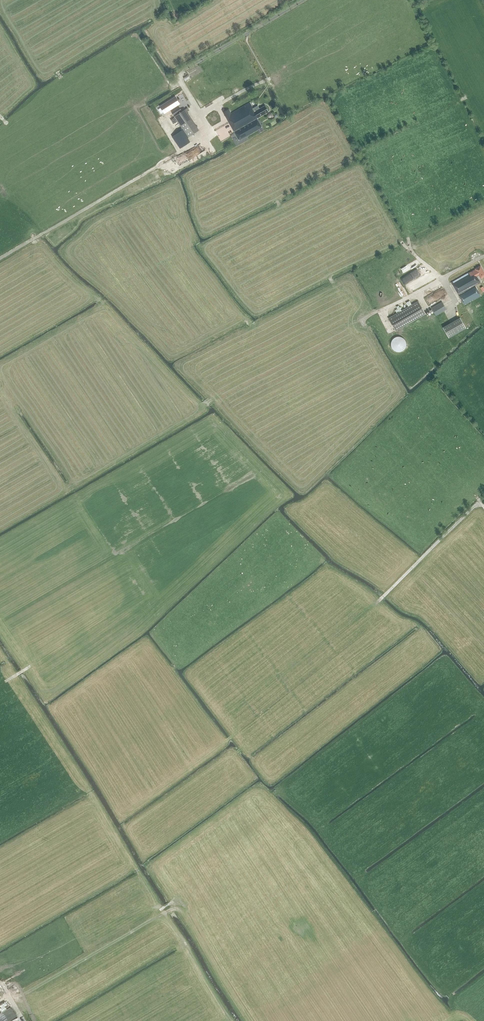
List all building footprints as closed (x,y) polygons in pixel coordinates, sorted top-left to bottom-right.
[(160,107),(164,113),(166,112),(167,112),(179,104),(176,99),(174,101),(172,98),(162,105),(160,107)] [(228,109),(223,112),(239,140),(262,127),(257,119),(268,112),(265,106),(259,109),(257,106),(253,108),(250,103),(231,114),(228,109)] [(179,107),(172,112),(174,116),(182,111),(179,107)] [(199,130),(185,109),(174,117),(188,137),(199,130)] [(231,144),(231,146),(234,145),(231,138),(222,142),(224,147),(231,144)] [(483,276),(483,272),(480,266),(475,269),(469,273),(468,273),(451,282),(464,305),(480,296),(475,285),(480,282),(476,277),(479,275),(481,278),(483,276)] [(401,277),(405,284),(421,275),(418,268),(401,277)] [(418,301),(388,318),(395,331),(425,314),(418,301)] [(442,302),(431,308),(436,315),(446,309),(442,302)] [(448,338),(466,328),(460,317),(442,327),(448,338)] [(391,337),(391,350),(404,351),(404,337),(391,337)]
